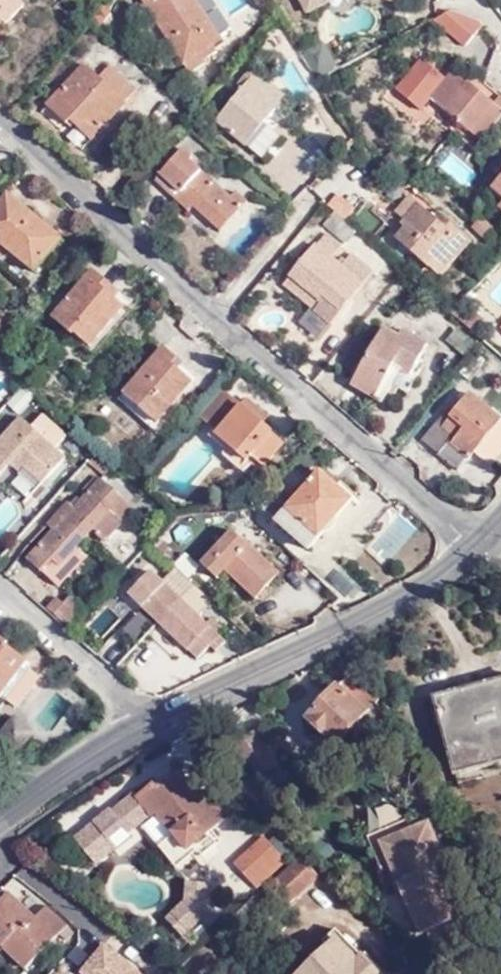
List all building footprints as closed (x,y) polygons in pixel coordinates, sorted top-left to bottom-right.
[(5,19),(9,23),(26,4),(22,0),(0,0),(0,25),(5,19)] [(189,68),(226,45),(199,0),(148,0),(189,68)] [(305,5),(312,18),(349,0),(316,0),(305,5)] [(402,9),(405,0),(378,0),(402,9)] [(456,3),(436,22),(460,47),(480,28),(456,3)] [(106,11),(95,25),(105,33),(115,20),(106,11)] [(110,66),(101,75),(86,62),(49,105),(68,122),(72,118),(93,137),(136,88),(110,66)] [(219,120),(249,144),(265,125),(289,96),(259,72),(219,120)] [(472,131),(473,130),(495,105),(474,85),(471,88),(453,73),(431,97),(472,131)] [(482,138),(500,117),(500,105),(499,107),(495,105),(473,130),(482,138)] [(331,109),(312,123),(326,140),(344,126),(331,109)] [(272,130),(265,125),(249,144),(256,150),(272,130)] [(233,187),(226,194),(189,161),(189,159),(188,157),(187,153),(185,152),(182,151),(179,151),(176,153),(160,173),(181,190),(176,196),(218,232),(247,199),(233,187)] [(400,155),(386,163),(394,175),(407,168),(400,155)] [(160,173),(155,179),(176,196),(181,190),(160,173)] [(6,197),(0,204),(0,242),(11,251),(36,270),(59,240),(49,231),(52,226),(37,215),(34,219),(6,197)] [(348,243),(359,231),(337,211),(326,224),(348,243)] [(441,227),(426,214),(409,234),(412,237),(404,247),(438,278),(456,258),(467,268),(482,251),(447,220),(441,227)] [(491,226),(481,237),(495,250),(500,242),(500,235),(491,226)] [(345,247),(328,233),(294,273),(324,300),(317,309),(333,323),(376,274),(356,257),(347,268),(336,258),(345,247)] [(0,242),(0,260),(3,262),(11,251),(0,242)] [(102,278),(96,283),(89,277),(54,318),(76,337),(84,328),(98,340),(131,303),(102,278)] [(401,340),(385,332),(353,390),(382,405),(394,385),(387,381),(394,367),(410,376),(427,343),(407,331),(401,340)] [(194,382),(175,365),(180,359),(167,348),(126,395),(158,423),(194,382)] [(224,390),(199,419),(218,435),(243,407),(224,390)] [(500,428),(500,419),(473,395),(453,420),(446,429),(441,425),(424,445),(461,476),(477,457),(500,428)] [(221,433),(233,443),(249,457),(256,449),(271,461),(284,446),(270,435),(273,432),(244,407),(221,433)] [(441,425),(446,429),(453,420),(449,416),(441,425)] [(0,441),(0,475),(13,460),(42,485),(65,460),(21,419),(0,441)] [(500,461),(500,428),(477,457),(493,470),(500,461)] [(227,451),(230,454),(243,464),(249,457),(233,443),(227,451)] [(102,477),(113,464),(98,450),(86,463),(102,477)] [(293,505),(277,491),(266,503),(313,544),(358,496),(361,498),(366,492),(341,472),(337,478),(326,469),(293,505)] [(65,502),(56,512),(85,537),(94,527),(105,537),(121,520),(103,504),(114,492),(98,478),(72,507),(65,502)] [(114,492),(103,504),(121,520),(132,508),(114,492)] [(28,557),(42,571),(53,559),(60,565),(78,545),(85,537),(56,512),(46,524),(52,530),(28,557)] [(383,564),(415,532),(398,514),(365,547),(383,564)] [(231,564),(253,587),(276,564),(241,527),(208,559),(222,573),(231,564)] [(60,565),(53,559),(42,571),(61,587),(90,555),(78,545),(60,565)] [(259,593),(282,570),(276,564),(253,587),(259,593)] [(129,596),(159,623),(179,600),(150,573),(129,596)] [(52,607),(72,627),(88,610),(74,596),(67,603),(61,597),(52,607)] [(217,651),(226,641),(179,600),(159,623),(199,659),(212,646),(217,651)] [(0,637),(0,696),(3,698),(31,661),(0,637)] [(135,665),(126,658),(118,666),(127,674),(135,665)] [(352,676),(339,690),(337,688),(307,719),(325,737),(327,734),(338,744),(365,717),(364,716),(376,702),(352,676)] [(429,702),(436,727),(442,725),(458,786),(483,780),(480,770),(500,765),(500,684),(429,702)] [(258,731),(236,745),(260,781),(281,768),(258,731)] [(212,799),(205,806),(199,798),(172,765),(135,796),(150,815),(152,817),(158,812),(188,849),(193,845),(201,854),(216,842),(209,833),(228,818),(212,799)] [(113,845),(150,815),(135,796),(132,792),(112,808),(110,806),(72,836),(96,865),(116,849),(113,845)] [(199,798),(205,806),(212,799),(206,792),(199,798)] [(143,826),(156,842),(167,834),(154,817),(143,826)] [(409,820),(368,838),(382,872),(392,868),(420,937),(458,920),(447,892),(450,891),(445,879),(453,876),(428,821),(413,828),(409,820)] [(267,837),(237,863),(259,889),(289,863),(267,837)] [(305,859),(266,895),(284,914),(323,878),(305,859)] [(6,888),(34,912),(42,903),(14,878),(6,888)] [(159,914),(178,936),(218,900),(199,879),(159,914)] [(17,902),(12,898),(0,910),(0,913),(3,916),(17,902)] [(3,916),(0,913),(0,947),(28,973),(70,928),(49,910),(37,921),(17,902),(3,916)] [(364,960),(359,965),(337,944),(343,939),(337,934),(335,936),(334,935),(333,933),(306,959),(313,966),(305,973),(379,973),(364,960)] [(359,965),(364,960),(343,939),(337,944),(359,965)] [(80,973),(141,973),(144,970),(101,942),(80,973)]
